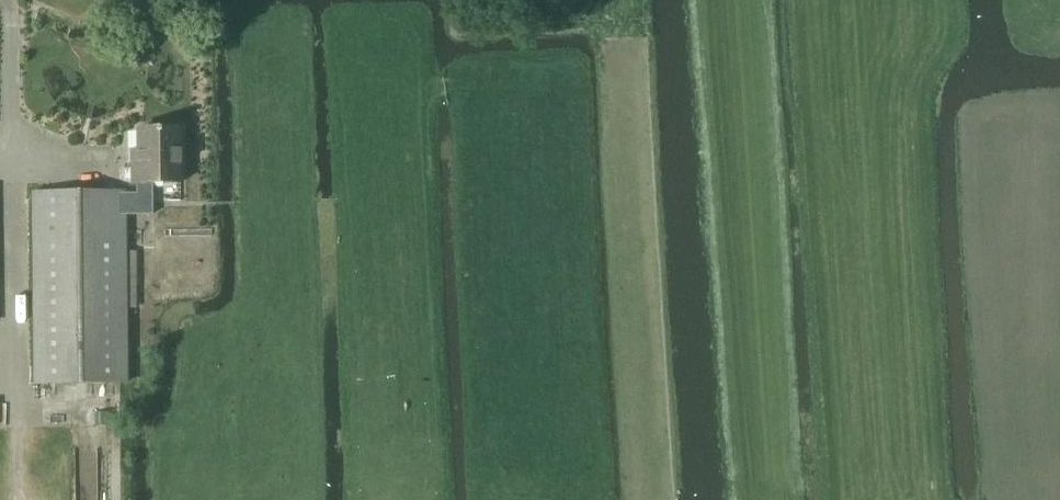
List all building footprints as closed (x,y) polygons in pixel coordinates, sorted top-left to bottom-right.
[(125,215),(152,215),(152,184),(180,183),(180,130),(138,130),(139,163),(132,164),(132,184),(137,184),(137,194),(124,194),(124,192),(33,193),(35,384),(126,383),(125,309),(136,309),(135,282),(135,252),(125,252),(125,215)]
